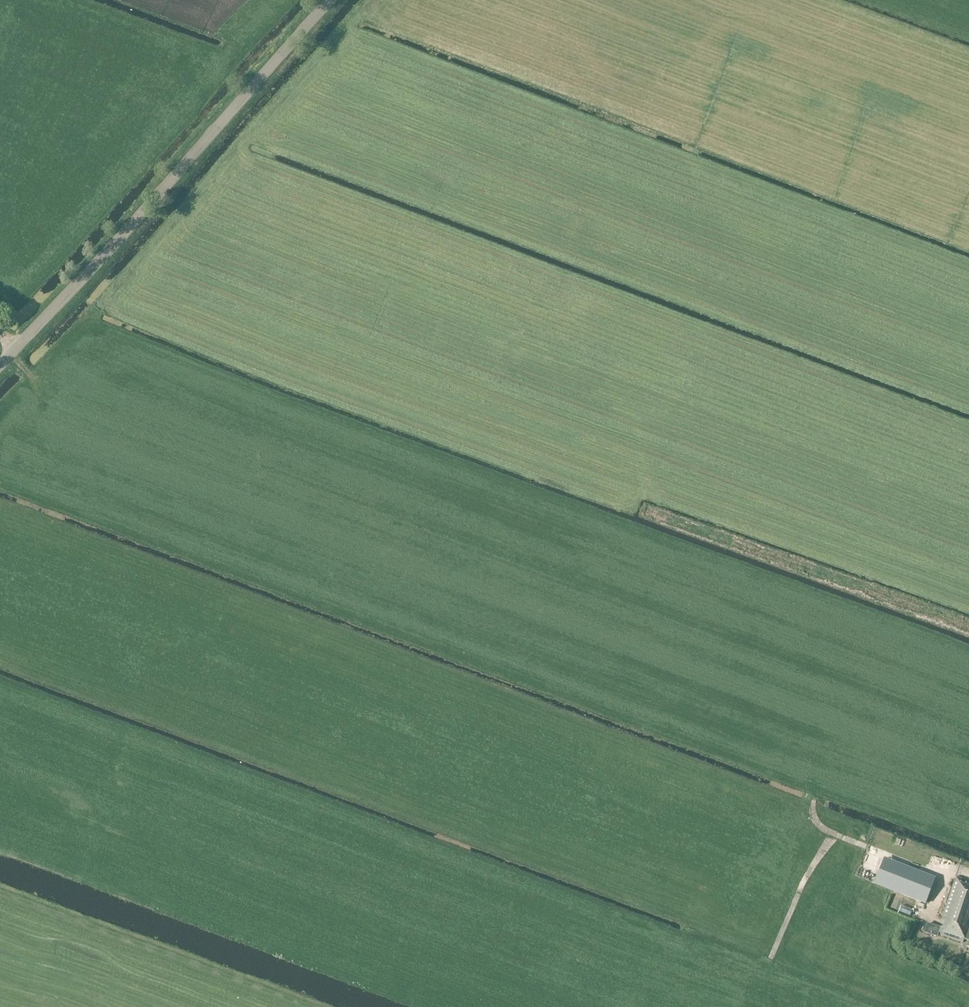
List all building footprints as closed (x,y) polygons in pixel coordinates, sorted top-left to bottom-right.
[(318,34),(325,27),(321,23),(314,30),(318,34)] [(70,275),(76,272),(69,254),(62,257),(70,275)] [(58,269),(60,279),(66,278),(65,268),(58,269)] [(874,884),(926,904),(935,880),(884,860),(874,884)] [(960,885),(962,880),(956,878),(941,921),(945,923),(943,928),(940,927),(937,934),(963,944),(964,940),(967,941),(965,947),(968,949),(968,888),(960,885)]
